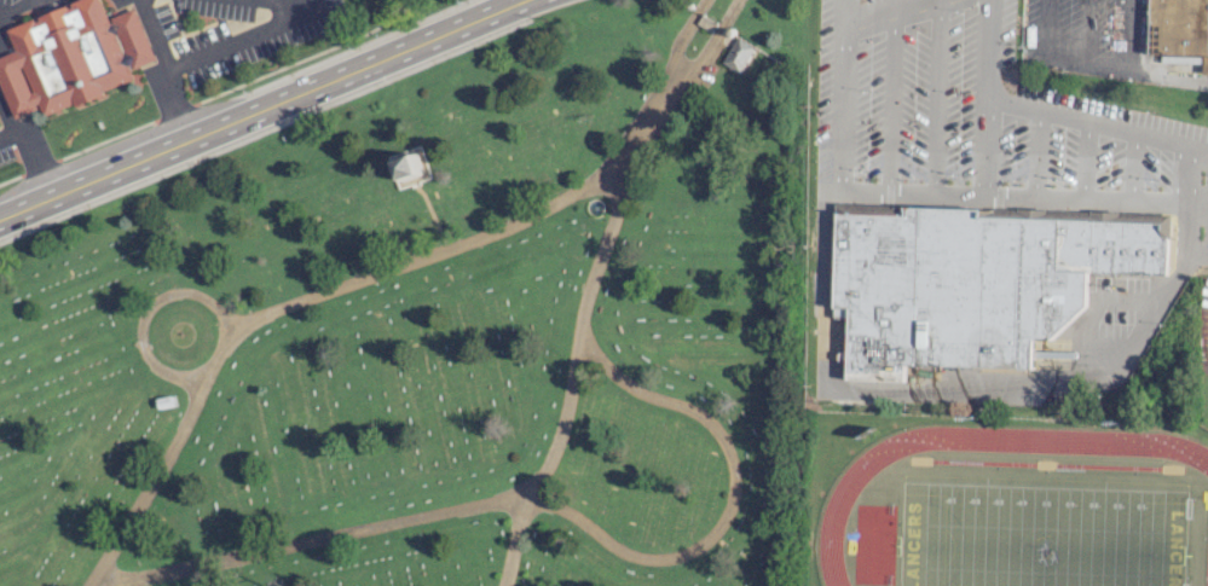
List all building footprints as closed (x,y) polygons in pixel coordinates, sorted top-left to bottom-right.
[(12,118),(40,109),(43,116),(73,105),(74,107),(105,96),(103,90),(134,80),(130,69),(154,61),(136,9),(108,19),(101,0),(86,0),(7,27),(16,52),(0,57),(0,83),(12,118)] [(1148,52),(1149,0),(1207,0),(1207,72),(1202,72),(1201,53),(1148,52)] [(723,64),(741,73),(754,46),(736,37),(723,64)] [(397,162),(401,180),(422,175),(418,157),(397,162)] [(1168,213),(1082,212),(1082,219),(1043,219),(1043,209),(1019,209),(1019,217),(981,217),(981,208),(905,207),(905,214),(836,213),(835,318),(848,318),(848,380),(904,381),(904,367),(1032,368),(1033,328),(1086,328),(1086,273),(1167,274),(1168,213)]
